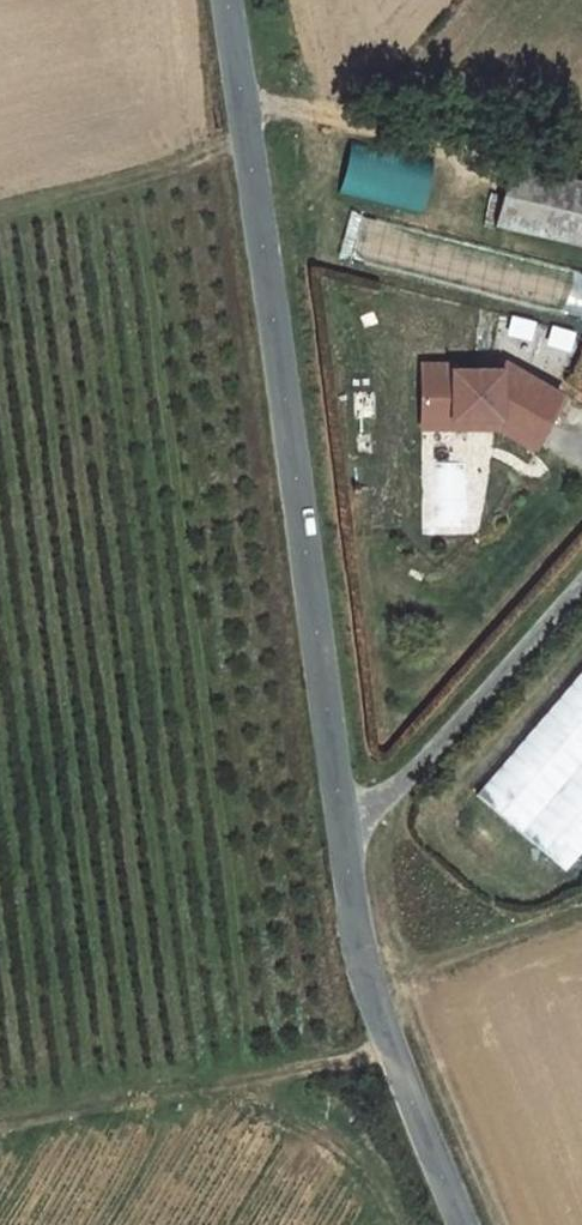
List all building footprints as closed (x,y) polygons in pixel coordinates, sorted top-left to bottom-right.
[(433,157),(350,140),(338,193),(421,215),(433,157)] [(510,167),(497,225),(581,245),(581,183),(510,167)] [(366,218),(355,259),(581,318),(581,274),(366,218)] [(454,365),(422,365),(422,419),(500,419),(536,440),(562,396),(505,363),(500,372),(454,371),(454,365)] [(500,419),(422,419),(422,428),(498,429),(532,448),(536,440),(500,419)] [(571,874),(581,860),(581,664),(475,797),(571,874)]
